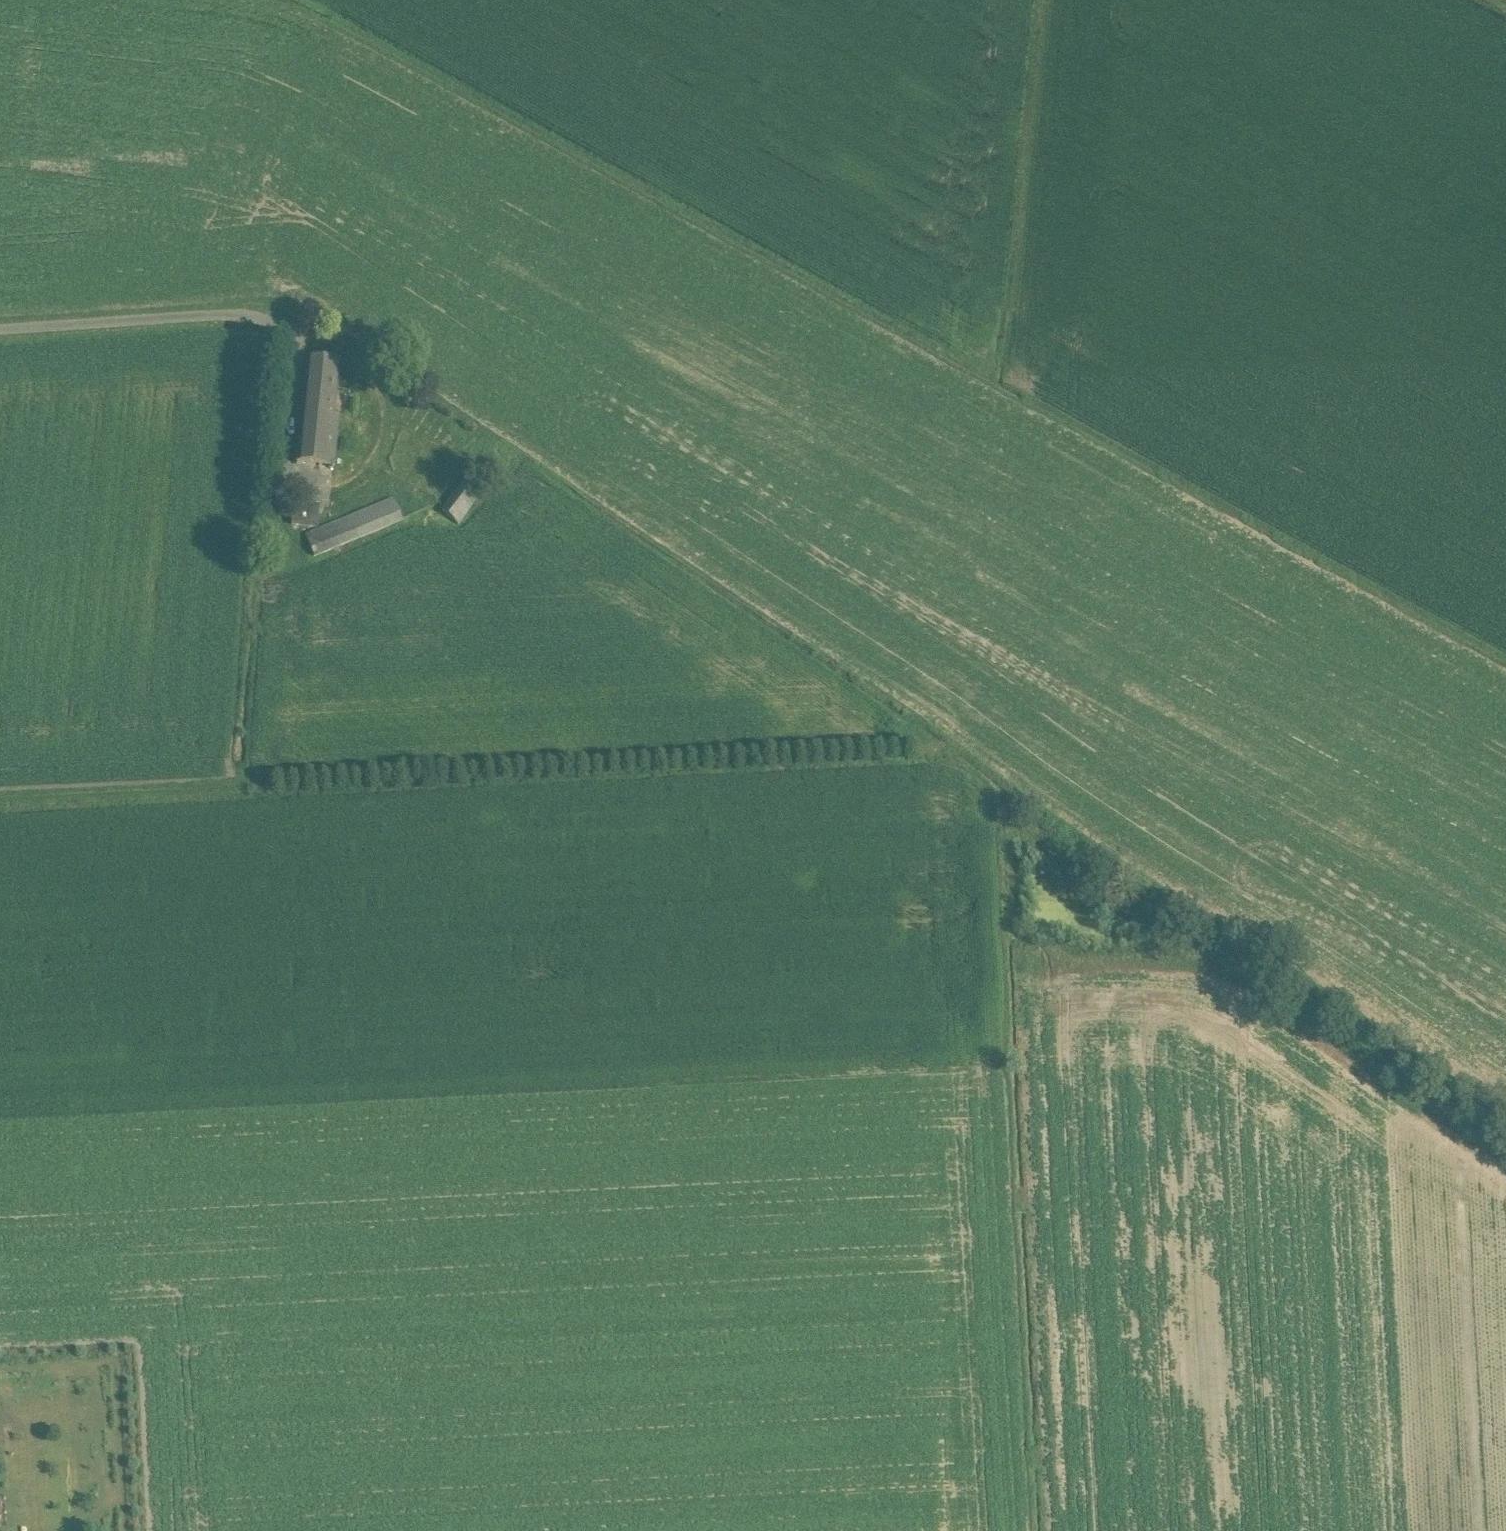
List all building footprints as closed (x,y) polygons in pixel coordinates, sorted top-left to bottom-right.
[(341,363),(328,362),(308,360),(298,463),(332,466),(337,419),(334,419),(341,363)] [(442,512),(458,524),(484,490),(467,478),(442,512)] [(306,533),(317,558),(403,523),(393,497),(306,533)] [(291,524),(317,528),(320,506),(295,502),(291,524)]
